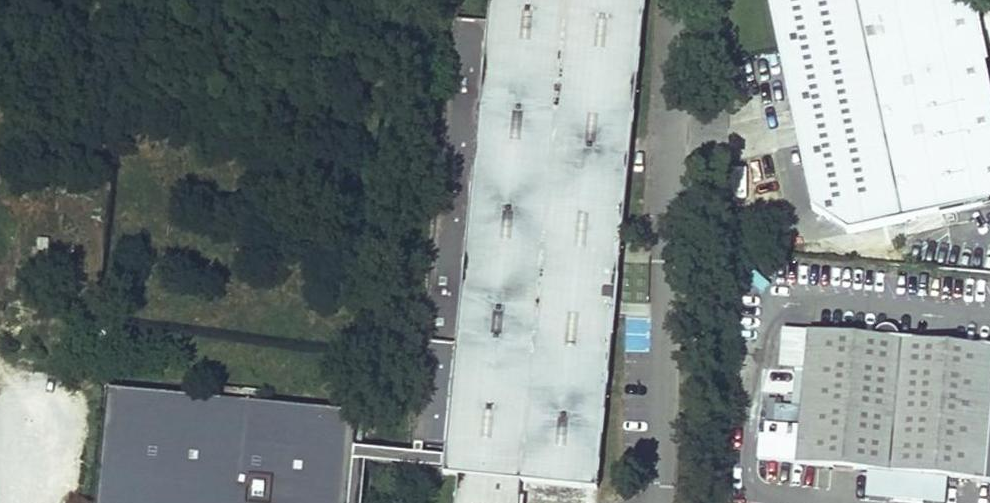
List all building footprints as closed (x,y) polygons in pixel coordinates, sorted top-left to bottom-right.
[(459,476),(522,482),(598,489),(645,0),(489,0),(487,21),(454,18),(412,445),(417,445),(428,446),(446,448),(445,461),(443,474),(459,476)] [(811,206),(847,230),(982,202),(989,190),(989,90),(985,63),(987,62),(975,2),(972,3),(971,0),(768,0),(811,206)] [(847,230),(811,206),(817,236),(847,230)] [(54,258),(55,236),(29,235),(28,257),(54,258)] [(785,327),(781,369),(795,370),(792,406),(775,405),(774,424),(766,423),(765,435),(760,434),(758,458),(845,466),(989,479),(989,346),(785,327)] [(110,388),(99,502),(350,502),(355,453),(357,439),(359,412),(331,409),(260,403),(261,390),(211,386),(209,398),(110,388)] [(355,453),(350,502),(366,502),(370,469),(443,474),(445,461),(427,459),(428,446),(417,445),(415,459),(355,453)] [(522,482),(459,476),(456,502),(520,502),(522,482)]
